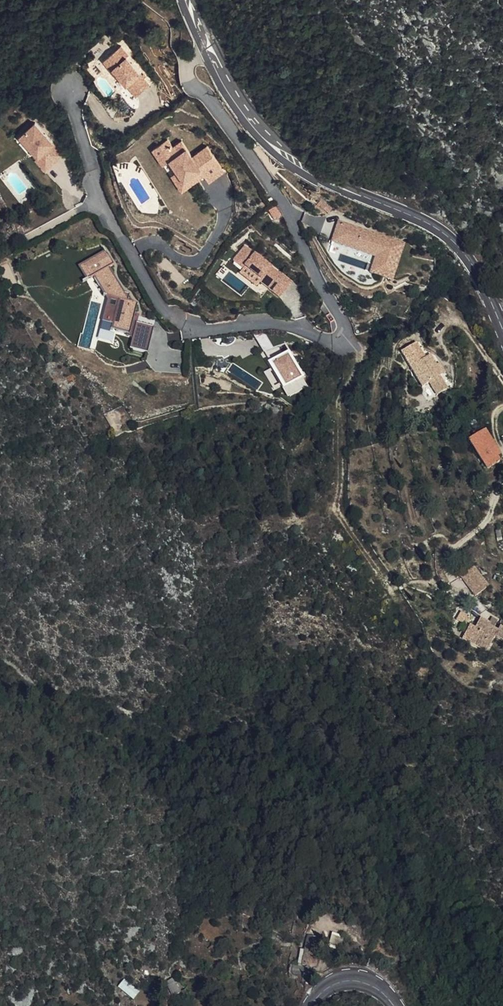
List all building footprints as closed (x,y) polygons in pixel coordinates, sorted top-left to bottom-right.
[(118,74),(134,95),(148,84),(125,56),(127,54),(120,44),(102,58),(109,68),(111,66),(118,74)] [(111,66),(109,68),(116,76),(118,74),(111,66)] [(34,120),(19,134),(38,154),(40,151),(51,162),(63,151),(34,120)] [(38,154),(19,134),(15,138),(33,158),(35,156),(45,167),(51,162),(40,151),(38,154)] [(166,138),(151,148),(162,163),(169,158),(177,169),(183,178),(187,176),(191,182),(203,173),(208,181),(223,170),(205,145),(191,155),(179,140),(171,146),(166,138)] [(181,189),(191,182),(187,176),(183,178),(177,169),(170,173),(181,189)] [(368,233),(336,223),(335,225),(345,229),(340,246),(374,257),(377,258),(373,269),(388,274),(398,243),(383,238),(382,242),(367,237),(368,233)] [(345,229),(335,225),(330,243),(340,246),(345,229)] [(383,238),(368,233),(367,237),(382,242),(383,238)] [(377,258),(374,257),(368,274),(389,281),(401,244),(398,243),(388,274),(373,269),(377,258)] [(275,300),(287,285),(277,276),(276,277),(243,248),(233,258),(243,266),(241,267),(258,282),(262,277),(270,284),(264,290),(275,300)] [(82,263),(84,267),(107,252),(105,249),(82,263)] [(114,263),(107,252),(84,267),(90,277),(93,275),(97,273),(111,296),(119,298),(116,307),(111,306),(108,319),(113,320),(118,321),(116,330),(133,335),(130,348),(148,352),(155,325),(138,321),(131,320),(133,313),(135,313),(135,312),(138,302),(128,300),(130,293),(125,292),(109,266),(114,263)] [(243,266),(233,258),(231,261),(264,290),(270,284),(262,277),(258,282),(241,267),(243,266)] [(84,267),(80,269),(87,279),(90,277),(84,267)] [(221,267),(215,275),(218,277),(224,270),(221,267)] [(97,273),(93,275),(105,295),(111,296),(97,273)] [(108,319),(111,306),(106,305),(103,317),(108,319)] [(135,313),(133,313),(131,320),(138,321),(140,313),(135,312),(135,313)] [(402,351),(420,388),(430,383),(436,394),(450,387),(433,353),(425,357),(418,344),(402,351)] [(292,350),(269,359),(285,398),(308,388),(292,350)] [(497,460),(493,455),(497,452),(485,434),(469,445),(486,473),(500,466),(497,460)] [(460,577),(476,596),(490,584),(474,565),(460,577)] [(461,613),(456,620),(464,627),(467,629),(468,628),(472,622),(461,613)] [(468,648),(483,659),(494,645),(502,651),(502,638),(501,636),(498,640),(494,637),(490,634),(492,632),(491,631),(483,625),(476,634),(471,630),(465,638),(472,643),(468,648)] [(494,626),(491,631),(492,632),(490,634),(494,637),(499,630),(494,626)] [(464,627),(459,633),(465,638),(471,630),(468,628),(467,629),(464,627)] [(472,643),(465,638),(461,642),(468,648),(472,643)] [(330,947),(337,950),(342,938),(334,935),(330,947)] [(314,965),(317,950),(303,947),(301,963),(314,965)] [(172,981),(166,983),(173,996),(179,993),(172,981)]
